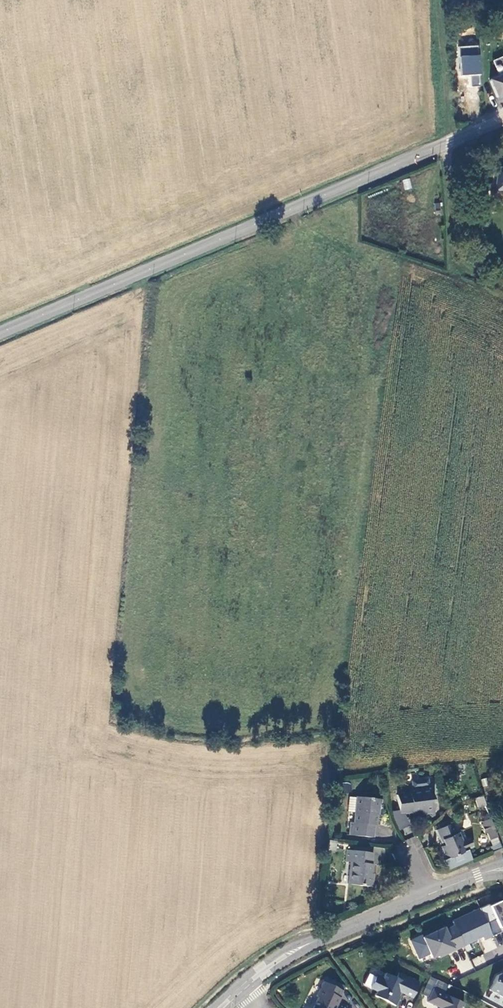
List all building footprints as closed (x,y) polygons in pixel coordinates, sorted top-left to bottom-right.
[(460,46),(461,75),(481,74),(480,45),(460,46)] [(493,60),(497,73),(502,71),(502,56),(493,60)] [(472,76),(472,85),(480,84),(479,75),(472,76)] [(491,82),(502,101),(502,100),(502,76),(491,82)] [(493,172),(491,193),(502,194),(502,173),(493,172)] [(403,180),(405,190),(411,188),(409,178),(403,180)] [(399,810),(400,814),(403,813),(412,812),(412,814),(421,813),(421,816),(431,815),(431,817),(435,816),(432,790),(430,790),(429,780),(419,781),(412,784),(413,792),(410,792),(410,794),(397,795),(399,810)] [(484,807),(480,796),(473,799),(477,809),(484,807)] [(381,800),(357,798),(354,822),(352,823),(350,835),(374,838),(375,826),(376,825),(377,815),(378,815),(379,804),(381,805),(381,800)] [(399,830),(409,825),(403,813),(400,814),(399,810),(392,811),(392,816),(399,830)] [(495,835),(488,818),(480,821),(487,838),(495,835)] [(448,821),(438,825),(439,829),(436,830),(440,841),(442,840),(444,845),(440,847),(445,859),(442,860),(446,870),(471,860),(467,851),(466,851),(465,850),(472,848),(468,839),(462,842),(459,833),(457,834),(453,823),(449,825),(448,821)] [(353,851),(348,851),(347,862),(350,862),(348,884),(374,887),(375,884),(372,883),(373,873),(372,873),(372,868),(371,868),(372,864),(371,864),(372,853),(369,853),(353,851)] [(490,906),(496,919),(487,923),(493,937),(502,932),(500,928),(502,927),(502,905),(501,901),(490,906)] [(479,909),(452,921),(465,950),(492,938),(479,909)] [(453,926),(421,939),(430,960),(461,948),(453,926)] [(457,963),(461,972),(472,967),(468,958),(457,963)] [(412,998),(419,983),(398,973),(396,979),(385,973),(382,980),(375,977),(370,987),(376,991),(374,996),(395,1005),(400,996),(397,994),(399,991),(412,998)] [(502,976),(498,978),(490,992),(502,999),(502,976)] [(443,984),(430,977),(422,994),(429,998),(427,1001),(440,1007),(462,1007),(464,1004),(443,994),(439,992),(443,984)] [(322,981),(311,1007),(315,1007),(333,1007),(341,989),(322,981)] [(443,994),(448,986),(443,984),(439,992),(443,994)]
